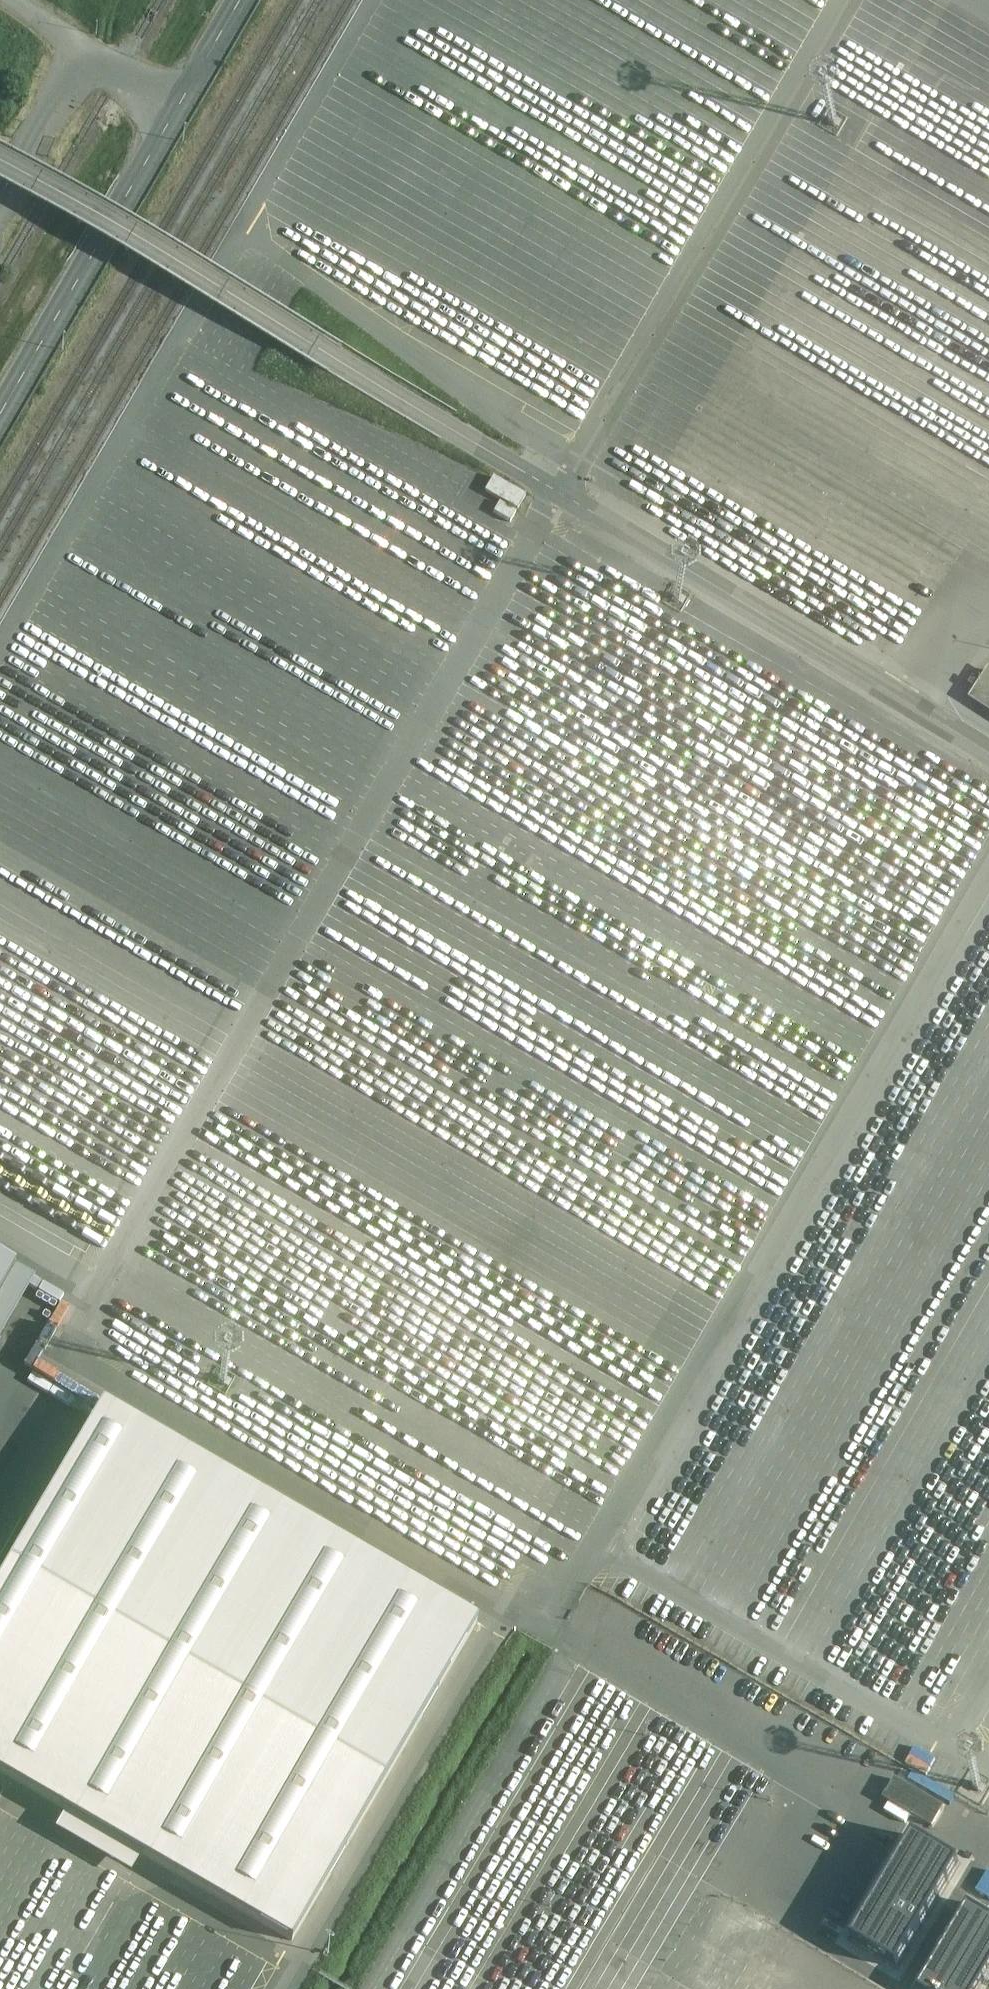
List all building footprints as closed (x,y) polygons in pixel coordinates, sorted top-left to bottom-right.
[(487,491),(519,509),(527,494),(495,476),(487,491)] [(988,708),(988,676),(974,699),(988,708)] [(398,922),(384,927),(390,944),(403,940),(398,922)] [(91,1399),(0,1556),(0,1775),(282,1939),(469,1618),(91,1399)] [(946,1813),(898,1784),(887,1801),(936,1830),(946,1813)] [(970,1863),(915,1830),(848,1942),(903,1975),(970,1863)] [(931,1988),(985,1988),(988,1982),(988,1926),(973,1916),(931,1988)]
